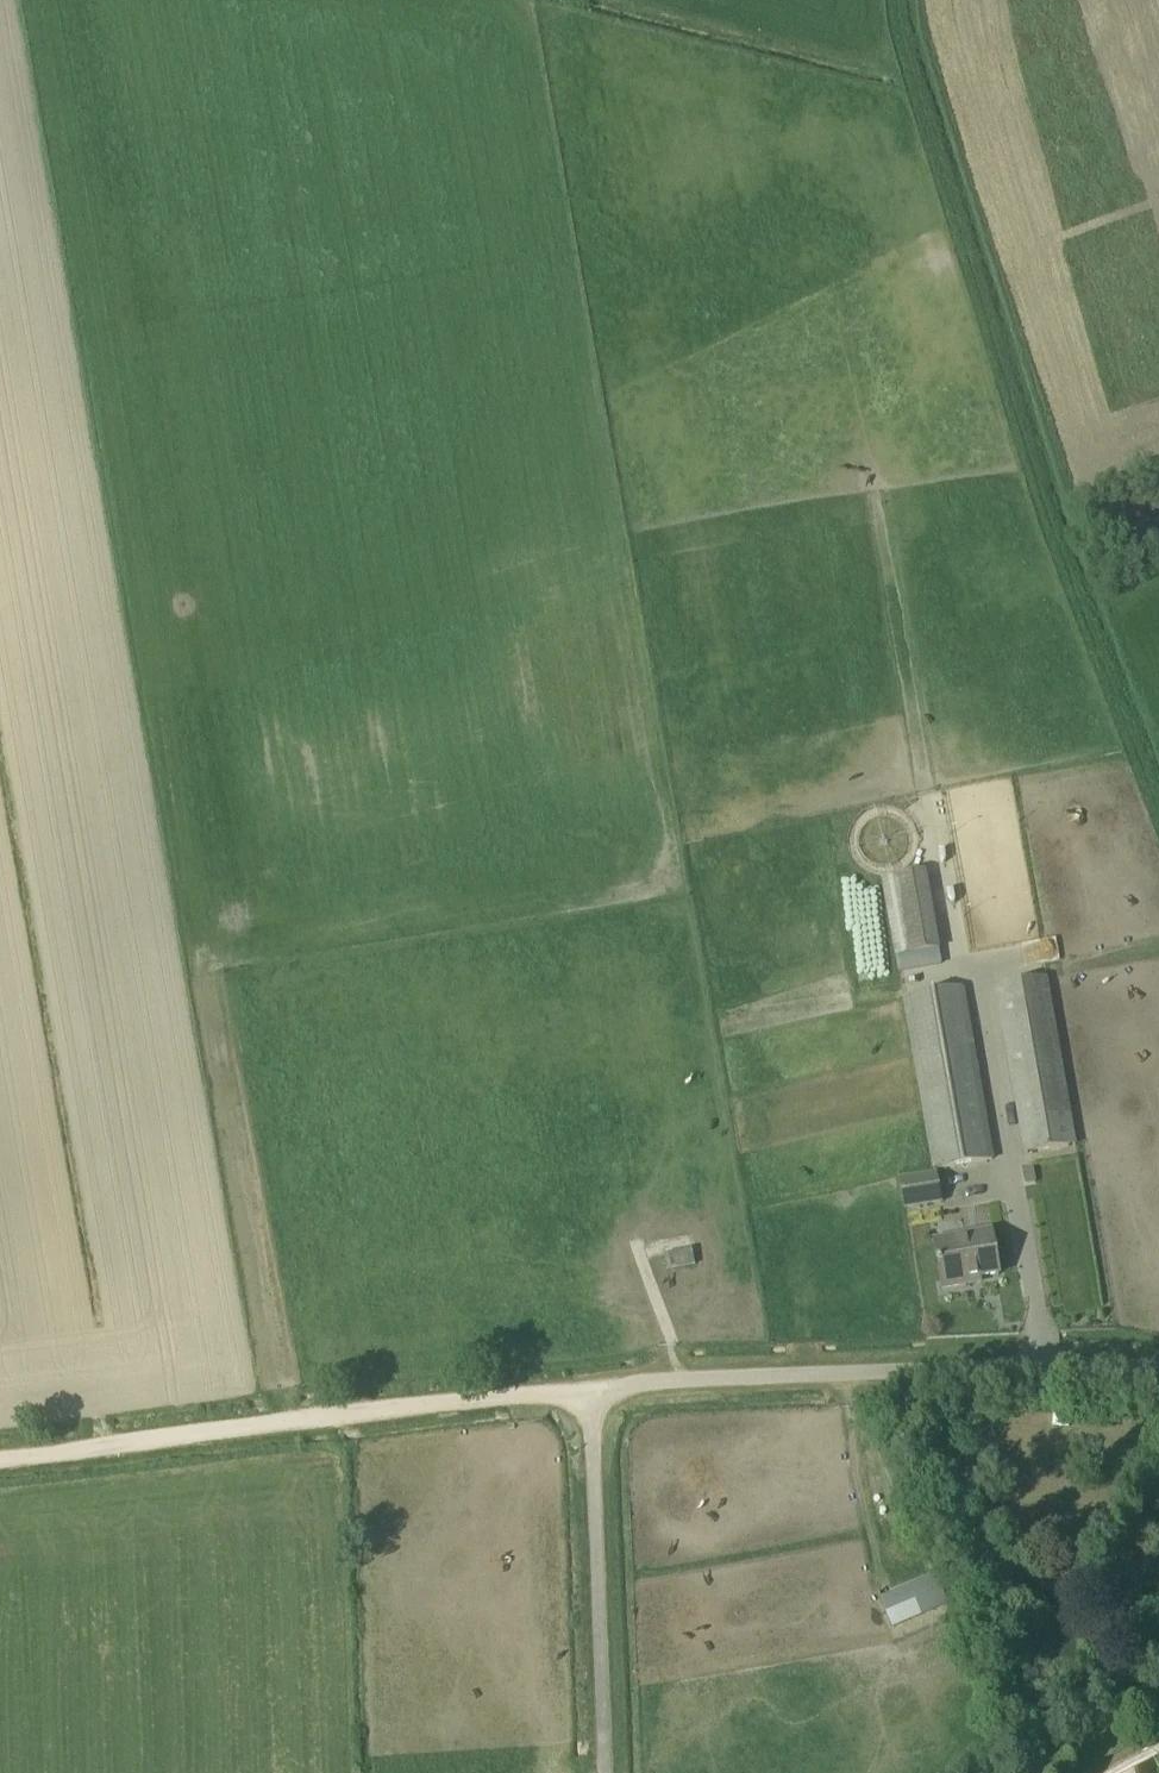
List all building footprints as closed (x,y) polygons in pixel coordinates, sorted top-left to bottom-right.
[(1128,550),(1124,533),(1110,536),(1114,553),(1128,550)] [(894,958),(896,957),(899,973),(941,965),(925,873),(880,881),(894,958)] [(1025,1154),(1075,1145),(1046,978),(996,986),(1025,1154)] [(933,1170),(992,1159),(962,988),(904,998),(933,1170)] [(940,1201),(934,1172),(899,1179),(905,1208),(940,1201)] [(934,1241),(942,1290),(966,1285),(965,1281),(999,1275),(991,1231),(934,1241)] [(690,1248),(662,1254),(665,1269),(693,1264),(690,1248)]
